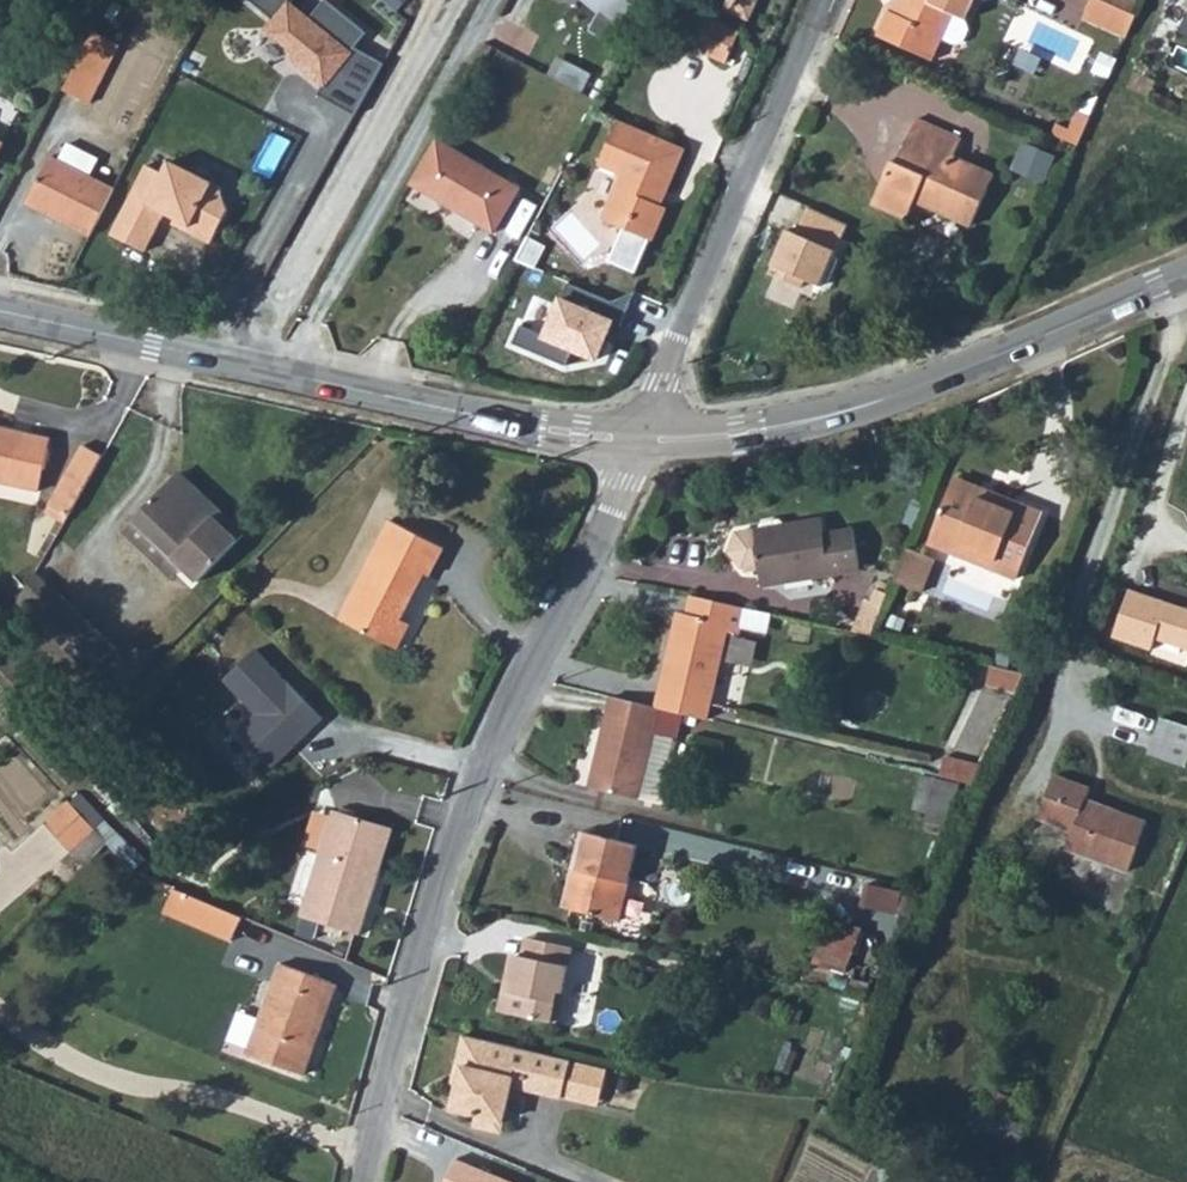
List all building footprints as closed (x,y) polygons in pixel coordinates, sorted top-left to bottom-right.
[(278,18),(293,0),(257,0),(278,18)] [(355,111),(387,59),(359,42),(370,25),(330,0),(321,0),(292,47),(333,72),(322,91),(355,111)] [(595,7),(585,28),(605,39),(619,11),(627,0),(587,0),(595,7)] [(672,30),(728,57),(742,27),(686,0),(672,30)] [(750,11),(756,0),(732,0),(731,2),(750,11)] [(942,51),(952,30),(966,35),(973,31),(977,20),(975,11),(981,0),(907,0),(905,4),(899,2),(887,28),(942,51)] [(1082,0),(1039,0),(1076,14),(1082,0)] [(1091,8),(1134,27),(1144,5),(1133,0),(1094,0),(1091,8)] [(60,100),(85,112),(113,57),(88,44),(60,100)] [(1072,131),(1086,137),(1099,110),(1084,104),(1077,120),(1072,131)] [(884,196),(916,209),(924,192),(992,221),(1014,171),(964,149),(971,131),(927,112),(908,156),(903,153),(884,196)] [(1056,124),(1072,131),(1077,120),(1060,113),(1056,124)] [(595,170),(620,180),(604,218),(621,225),(606,260),(637,274),(669,208),(662,204),(686,148),(617,118),(595,170)] [(1015,167),(1047,179),(1058,151),(1025,139),(1015,167)] [(410,190),(493,237),(518,191),(435,144),(410,190)] [(90,240),(113,194),(90,181),(98,164),(66,147),(57,164),(50,161),(27,207),(90,240)] [(146,169),(110,239),(144,256),(164,218),(175,223),(188,230),(185,235),(210,248),(227,215),(219,191),(169,165),(162,177),(146,169)] [(188,230),(175,223),(172,229),(185,235),(188,230)] [(834,253),(783,232),(768,269),(821,289),(834,253)] [(566,352),(593,363),(610,322),(617,325),(630,293),(612,301),(562,283),(539,331),(519,323),(511,342),(562,364),(566,352)] [(10,424),(0,422),(0,480),(17,483),(22,462),(33,465),(38,441),(8,433),(10,424)] [(8,433),(38,441),(40,432),(10,424),(8,433)] [(64,501),(96,446),(76,435),(44,490),(64,501)] [(17,483),(28,486),(33,465),(22,462),(17,483)] [(168,467),(207,506),(213,501),(174,462),(168,467)] [(127,509),(174,554),(189,570),(236,524),(213,501),(207,506),(168,467),(127,509)] [(946,486),(1013,506),(1017,494),(950,474),(946,486)] [(929,541),(957,549),(960,542),(997,553),(995,562),(1021,570),(1043,502),(1017,494),(1013,506),(946,486),(929,541)] [(127,509),(116,518),(163,564),(174,554),(127,509)] [(334,608),(392,640),(405,615),(395,609),(419,566),(425,569),(441,540),(386,511),(334,608)] [(733,525),(725,544),(738,559),(754,557),(757,578),(859,564),(852,522),(823,526),(821,512),(781,518),(775,513),(759,515),(755,522),(733,525)] [(891,570),(896,572),(906,541),(902,539),(891,570)] [(896,572),(919,580),(930,549),(906,541),(896,572)] [(957,549),(995,562),(997,553),(960,542),(957,549)] [(943,573),(938,586),(996,610),(1010,576),(944,548),(935,569),(943,573)] [(871,600),(880,603),(884,589),(876,586),(871,600)] [(653,693),(705,705),(724,629),(734,632),(741,603),(685,590),(680,611),(676,610),(668,644),(665,643),(653,693)] [(1129,592),(1114,638),(1151,651),(1155,639),(1186,650),(1186,612),(1129,592)] [(851,629),(869,633),(880,603),(871,600),(862,596),(851,629)] [(24,629),(78,686),(105,661),(51,605),(24,629)] [(665,643),(668,644),(676,610),(673,609),(665,643)] [(245,647),(216,679),(252,711),(234,731),(271,764),(318,712),(245,647)] [(995,664),(990,679),(1017,689),(1023,675),(995,664)] [(650,704),(656,705),(677,710),(690,713),(703,716),(705,705),(653,693),(650,704)] [(606,694),(586,785),(635,796),(635,792),(650,728),(668,733),(671,733),(677,710),(656,705),(650,704),(606,694)] [(668,733),(650,728),(635,792),(653,797),(668,733)] [(1182,778),(1186,762),(1186,739),(1157,728),(1145,765),(1182,778)] [(975,779),(983,762),(947,753),(943,772),(975,779)] [(1026,809),(1059,825),(1052,841),(1109,865),(1129,820),(1072,794),(1078,781),(1045,767),(1026,809)] [(916,804),(929,807),(926,820),(948,825),(960,779),(924,770),(916,804)] [(70,800),(48,821),(73,848),(95,827),(70,800)] [(307,913),(365,935),(374,911),(368,909),(382,871),(388,874),(404,830),(345,809),(307,913)] [(559,902),(615,914),(633,840),(577,827),(559,902)] [(902,910),(906,885),(868,880),(865,905),(902,910)] [(164,913),(233,942),(244,916),(175,887),(164,913)] [(849,971),(865,924),(833,913),(817,960),(849,971)] [(500,1008),(554,1021),(569,945),(526,935),(522,954),(513,952),(500,1008)] [(283,964),(254,1030),(246,1049),(301,1074),(314,1044),(307,1040),(334,980),(286,959),(283,964)] [(307,1040),(314,1044),(341,983),(334,980),(307,1040)] [(609,1060),(466,1025),(459,1058),(464,1059),(460,1076),(455,1099),(477,1105),(476,1109),(481,1117),(495,1120),(502,1115),(511,1075),(514,1063),(525,1066),(523,1077),(579,1091),(583,1075),(605,1080),(609,1060)] [(464,1059),(459,1058),(454,1075),(460,1076),(464,1059)] [(511,1075),(523,1077),(525,1066),(514,1063),(511,1075)] [(961,1076),(956,1088),(977,1097),(982,1085),(961,1076)] [(445,1181),(513,1181),(455,1158),(445,1181)]
